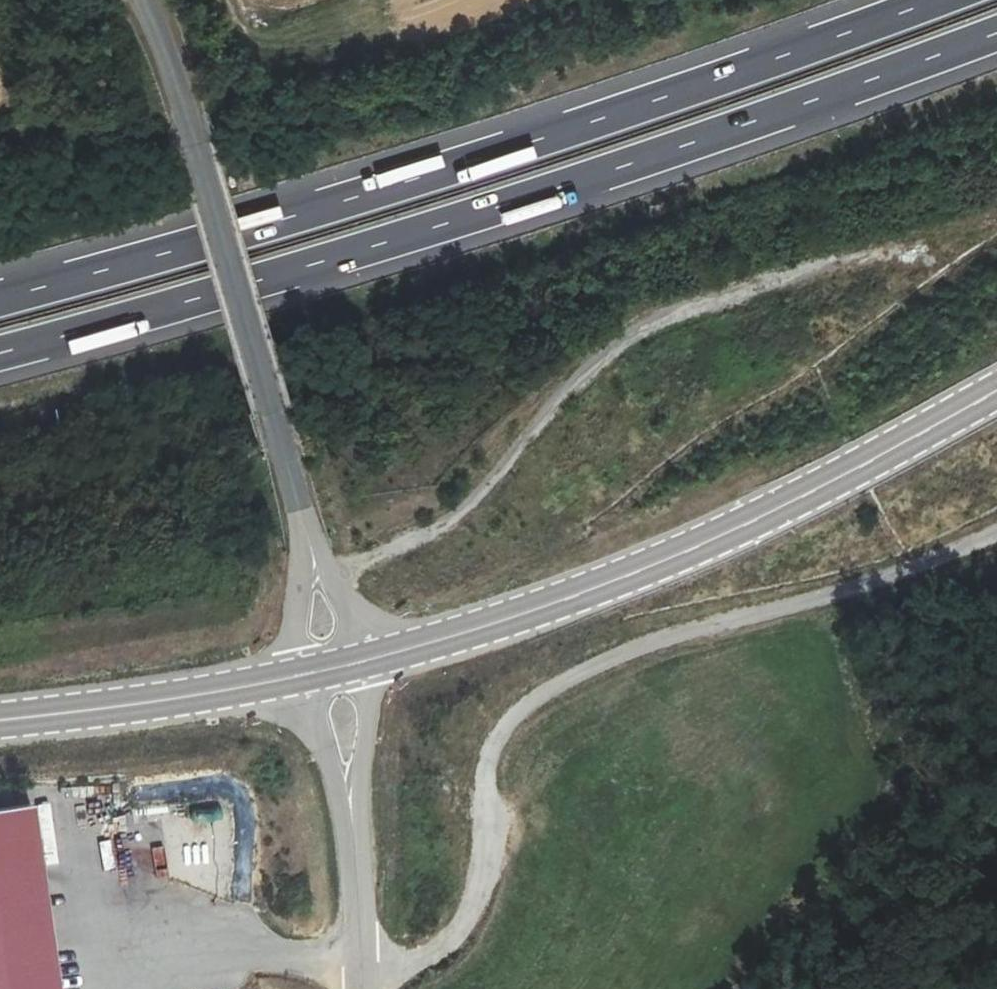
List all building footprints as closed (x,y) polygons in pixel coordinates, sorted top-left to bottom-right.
[(26,797),(0,801),(0,988),(53,988),(26,797)] [(217,802),(191,806),(193,824),(220,820),(217,802)]
